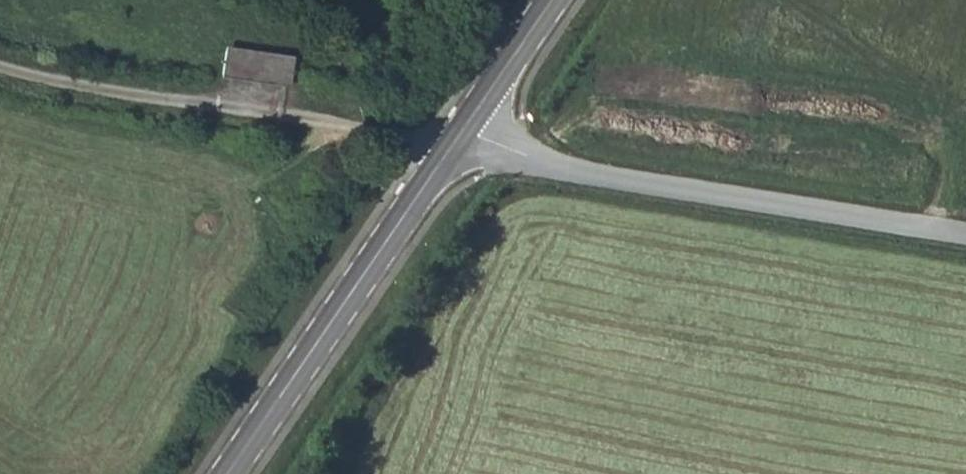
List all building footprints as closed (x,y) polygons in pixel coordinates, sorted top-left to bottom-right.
[(221,78),(286,86),(290,57),(225,49),(221,78)]
